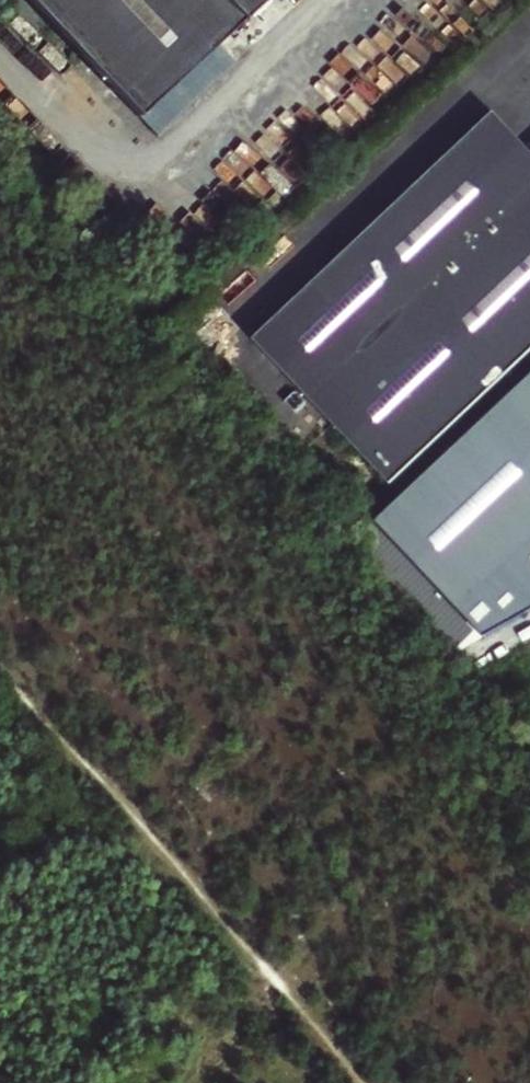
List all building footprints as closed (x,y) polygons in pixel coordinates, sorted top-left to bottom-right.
[(137,113),(214,41),(257,0),(33,0),(137,113)] [(137,113),(155,133),(233,60),(214,41),(137,113)] [(253,341),(387,488),(529,356),(529,158),(496,117),(304,294),(253,341)] [(377,531),(487,646),(529,621),(529,383),(377,531)]
